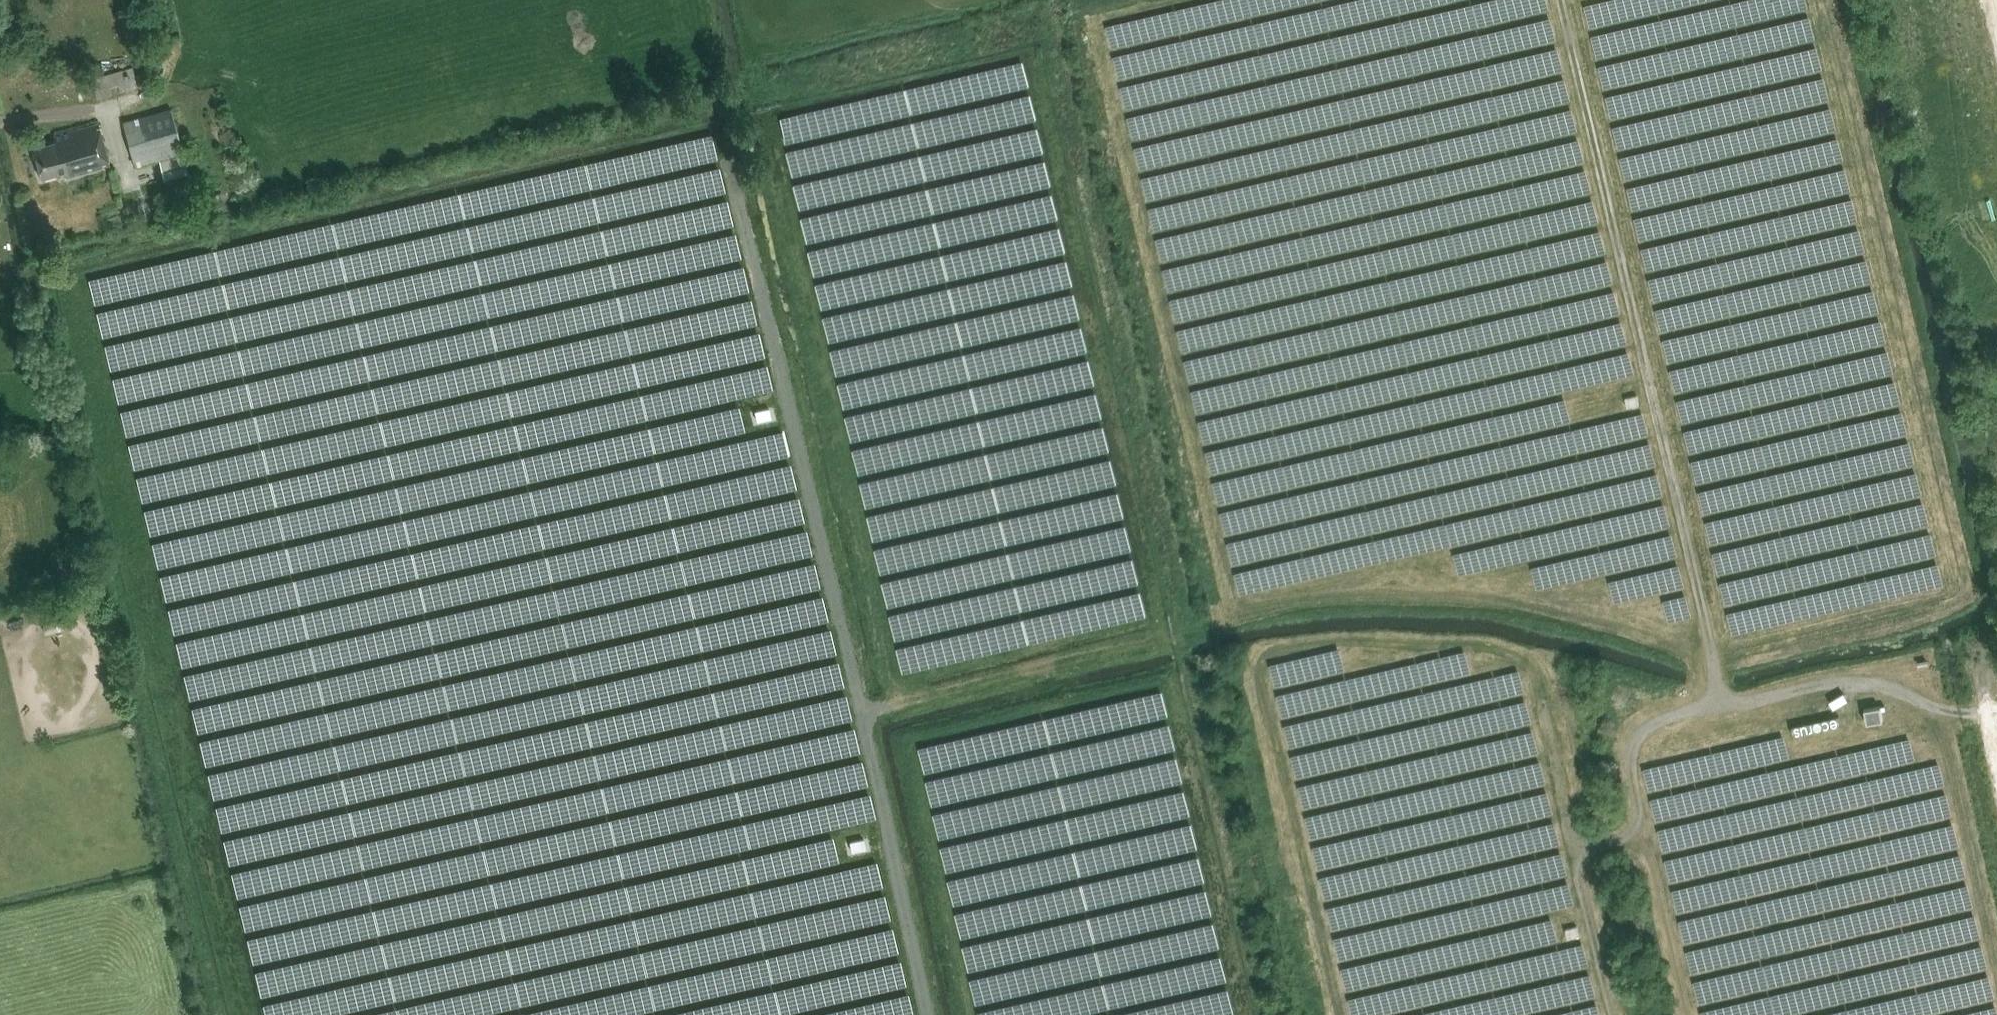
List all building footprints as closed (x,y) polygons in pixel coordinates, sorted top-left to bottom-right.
[(84,74),(87,95),(141,86),(137,65),(84,74)] [(183,152),(171,108),(123,121),(135,166),(183,152)] [(110,166),(103,137),(101,137),(97,124),(55,135),(57,141),(36,147),(43,176),(65,170),(67,177),(110,166)] [(1794,369),(1679,402),(1702,481),(1750,468),(1747,456),(1756,454),(1734,449),(1736,455),(1745,453),(1742,467),(1723,453),(1704,459),(1696,452),(1791,425),(1778,415),(1776,418),(1768,413),(1759,425),(1752,420),(1751,425),(1745,420),(1738,421),(1736,413),(1734,424),(1729,423),(1726,437),(1719,416),(1813,389),(1807,385),(1806,380),(1812,372),(1794,369)] [(1676,373),(1676,389),(1696,388),(1695,372),(1676,373)] [(1704,487),(1721,571),(1749,565),(1744,541),(1751,540),(1747,525),(1742,526),(1737,504),(1742,503),(1738,483),(1716,488),(1715,484),(1704,487)] [(791,593),(829,585),(815,519),(778,527),(791,593)] [(1732,611),(1734,628),(1777,624),(1776,612),(1749,614),(1749,609),(1732,611)] [(1866,723),(1882,720),(1879,704),(1863,707),(1866,723)] [(1655,795),(1687,939),(1731,930),(1726,911),(1736,912),(1722,904),(1744,892),(1745,884),(1726,874),(1736,875),(1737,867),(1747,867),(1748,850),(1753,857),(1763,855),(1743,845),(1743,843),(1754,821),(1739,820),(1738,814),(1746,812),(1734,811),(1731,806),(1720,812),(1711,797),(1688,802),(1681,799),(1676,802),(1671,793),(1670,804),(1665,796),(1655,795)]
